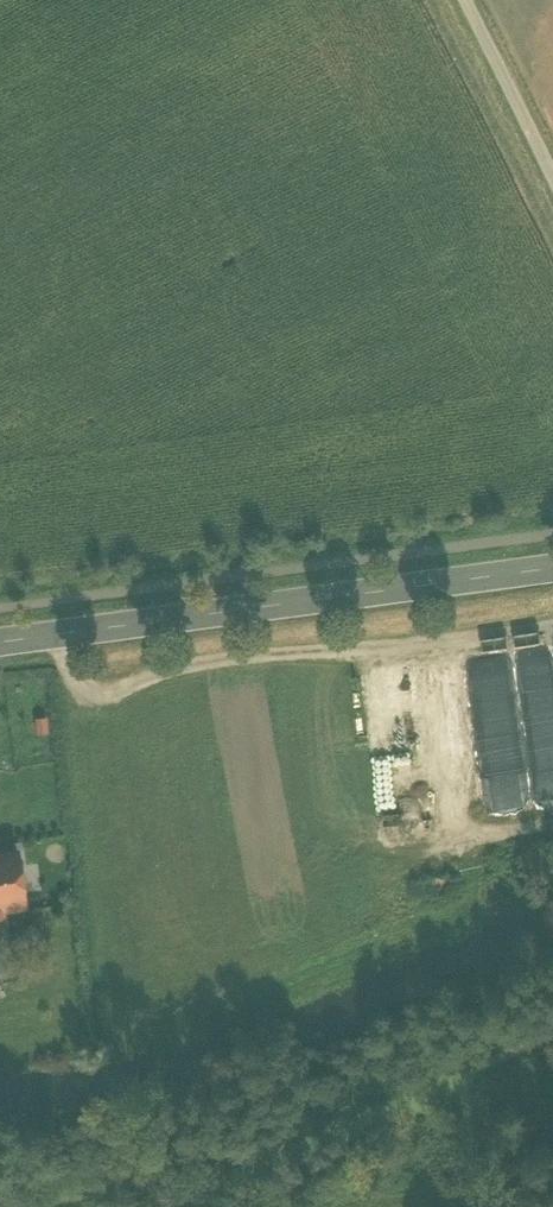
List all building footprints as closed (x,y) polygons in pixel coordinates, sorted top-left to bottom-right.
[(0,852),(0,916),(2,916),(6,910),(25,907),(16,849),(0,852)]
